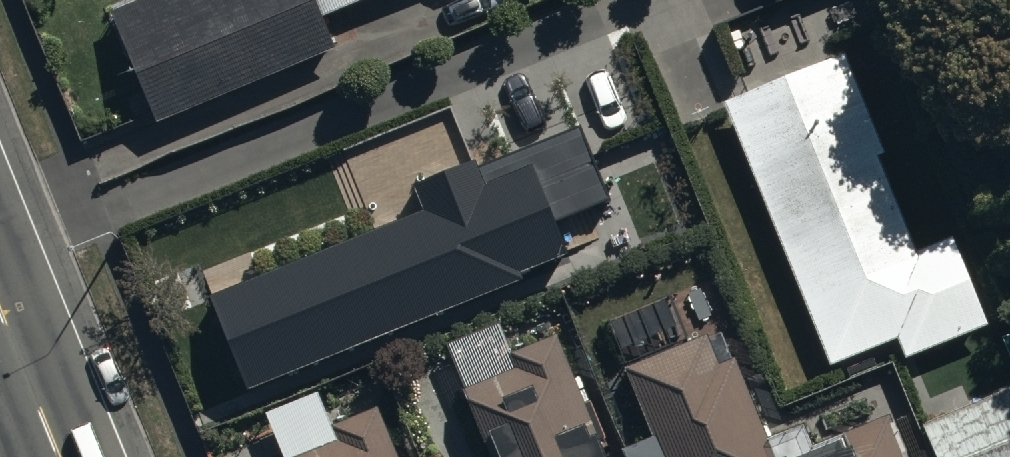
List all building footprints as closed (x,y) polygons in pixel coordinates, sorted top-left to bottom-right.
[(318,0),(117,0),(112,2),(160,116),(336,42),(318,0)] [(325,9),(346,0),(321,0),(325,9)] [(843,50),(726,95),(810,307),(926,262),(843,50)] [(252,387),(571,257),(556,220),(610,199),(577,120),(415,186),(424,208),(214,294),(252,387)] [(557,326),(510,345),(516,360),(457,385),(486,456),(610,456),(557,326)] [(632,456),(910,456),(891,407),(811,437),(802,414),(764,429),(735,352),(715,360),(704,332),(627,361),(654,432),(627,442),(632,456)] [(922,419),(940,456),(1009,456),(1009,374),(922,419)] [(379,401),(333,419),(338,432),(285,454),(286,456),(402,456),(379,401)]
